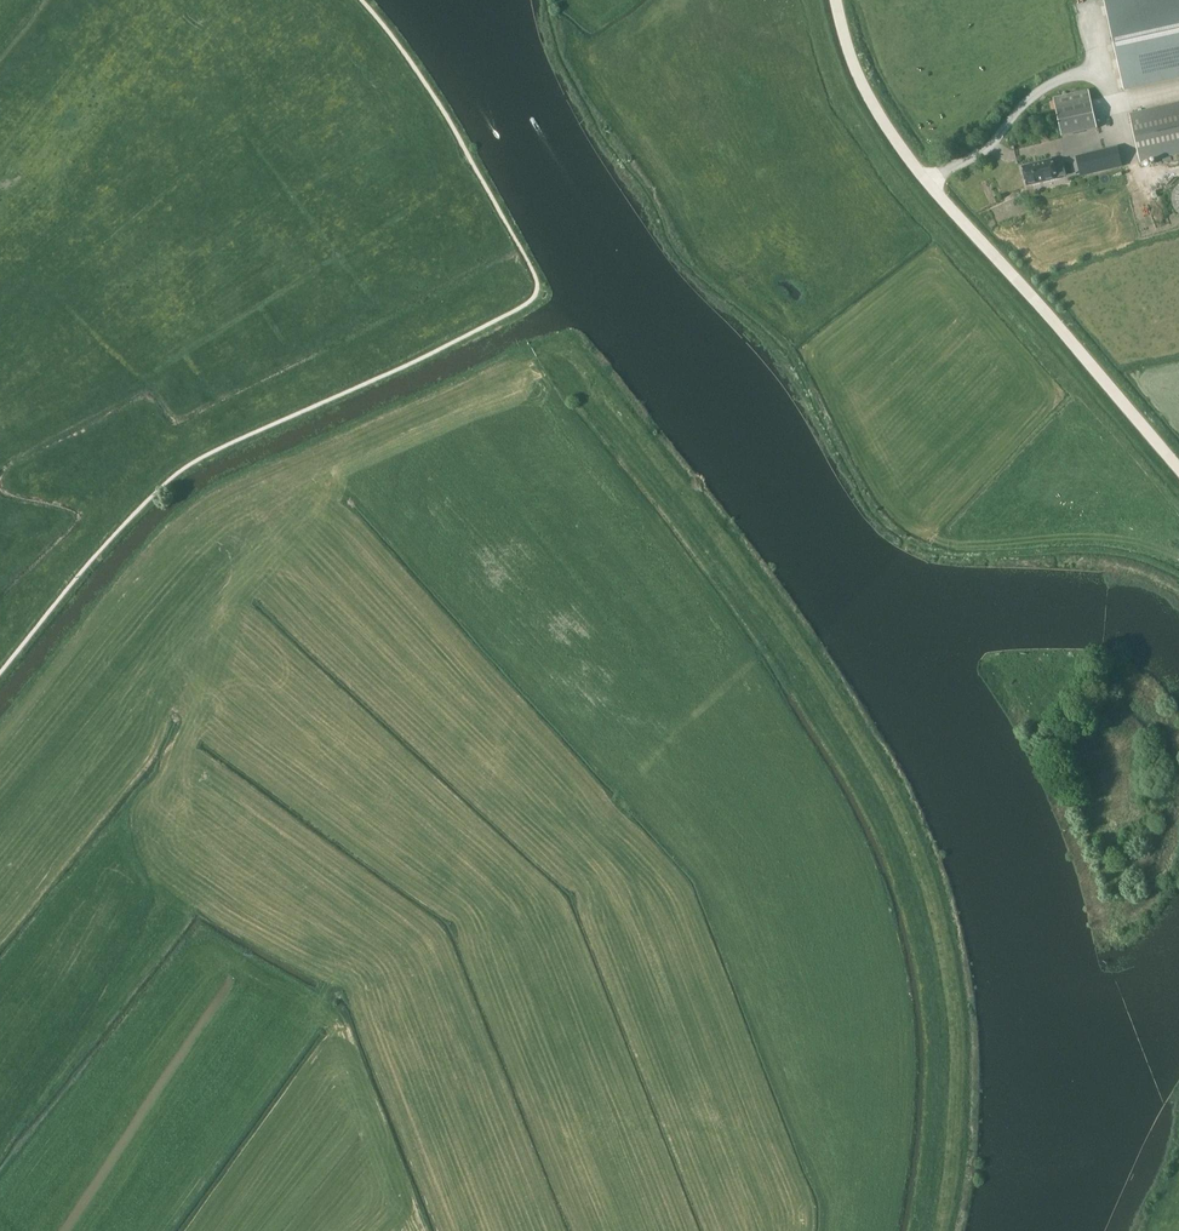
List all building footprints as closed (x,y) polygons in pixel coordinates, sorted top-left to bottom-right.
[(1124,89),(1178,77),(1178,0),(1105,0),(1124,89)] [(1089,90),(1053,98),(1062,136),(1097,128),(1089,90)] [(1130,115),(1141,163),(1178,154),(1178,104),(1130,115)] [(1077,157),(1082,176),(1122,166),(1117,148),(1077,157)] [(1053,167),(1052,161),(1022,168),(1027,185),(1056,178),(1065,175),(1063,163),(1057,165),(1057,166),(1053,167)]
